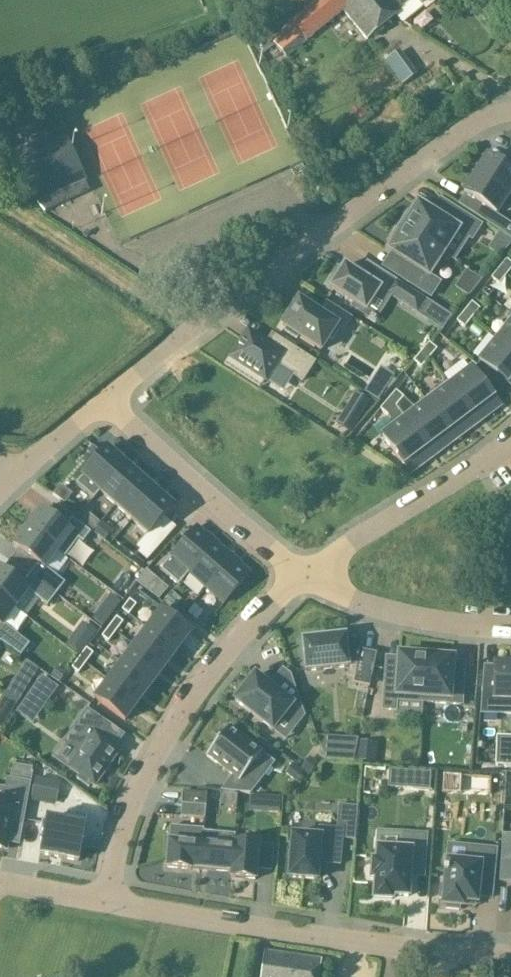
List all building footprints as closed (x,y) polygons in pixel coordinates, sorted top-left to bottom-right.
[(273,42),(287,58),(342,11),(366,40),(395,17),(384,4),(389,0),(316,0),(291,22),(293,25),(273,42)] [(384,4),(395,17),(405,23),(423,8),(421,5),(428,0),(389,0),(384,4)] [(386,60),(403,84),(417,73),(401,50),(386,60)] [(14,154),(35,202),(84,180),(62,132),(14,154)] [(508,196),(510,191),(510,171),(488,156),(476,176),(508,196)] [(508,196),(476,176),(464,195),(489,211),(496,215),(508,196)] [(401,224),(399,226),(444,253),(458,231),(472,241),(482,226),(446,203),(437,217),(418,204),(411,215),(407,213),(401,224)] [(498,231),(510,240),(510,225),(505,221),(498,231)] [(429,276),(444,253),(399,226),(391,238),(395,241),(388,251),(407,264),(398,277),(430,298),(440,283),(429,276)] [(498,232),(488,249),(501,258),(510,245),(510,240),(498,232)] [(499,269),(507,276),(510,270),(510,263),(507,260),(499,269)] [(342,271),(338,268),(329,282),(333,285),(330,289),(366,311),(380,289),(345,266),(342,271)] [(499,285),(507,276),(499,269),(491,279),(492,279),(499,285)] [(388,294),(416,312),(424,300),(396,282),(388,294)] [(299,301),(282,326),(286,329),(284,332),(297,340),(299,337),(321,351),(329,338),(332,340),(340,329),(344,332),(353,319),(326,302),(319,314),(299,301)] [(472,303),(464,313),(472,319),(480,309),(472,303)] [(472,319),(464,313),(457,322),(465,328),(472,319)] [(498,339),(510,350),(510,323),(498,339)] [(315,362),(273,335),(266,345),(248,333),(232,359),(266,380),(276,364),(302,382),(315,362)] [(498,339),(480,362),(510,387),(510,350),(498,339)] [(435,348),(430,344),(429,343),(423,351),(430,357),(437,350),(435,348)] [(413,362),(418,366),(421,368),(430,357),(423,351),(413,362)] [(473,369),(450,386),(476,421),(499,404),(473,369)] [(450,386),(428,403),(454,438),(476,421),(450,386)] [(396,391),(390,399),(397,405),(404,398),(396,391)] [(351,432),(373,403),(358,392),(336,422),(351,432)] [(388,416),(397,405),(390,399),(380,410),(381,410),(388,416)] [(428,403),(405,419),(432,454),(454,438),(428,403)] [(432,454),(405,419),(382,437),(408,471),(432,454)] [(99,492),(124,464),(107,449),(82,477),(76,484),(93,499),(99,492)] [(124,464),(99,492),(115,506),(140,478),(124,464)] [(131,521),(156,493),(140,478),(115,506),(131,521)] [(173,507),(156,493),(131,521),(148,536),(173,507)] [(41,510),(27,528),(66,557),(79,541),(83,544),(91,533),(72,519),(65,528),(41,510)] [(90,510),(81,520),(102,541),(111,531),(90,510)] [(27,528),(13,546),(18,550),(37,565),(29,575),(56,595),(65,583),(56,577),(68,560),(65,558),(66,557),(27,528)] [(179,586),(189,574),(188,574),(215,543),(216,544),(216,543),(208,536),(207,536),(197,528),(160,570),(179,586)] [(224,551),(216,544),(215,543),(188,574),(189,574),(206,589),(233,558),(225,551),(224,551)] [(233,558),(206,589),(224,604),(250,574),(240,565),(241,565),(233,558)] [(15,609),(28,592),(39,601),(47,607),(56,595),(29,575),(21,586),(2,571),(0,570),(0,598),(15,609)] [(167,588),(156,579),(146,591),(156,600),(167,588)] [(1,643),(21,657),(29,646),(15,636),(28,619),(26,618),(15,609),(0,598),(0,643),(1,643)] [(130,601),(122,610),(129,615),(136,606),(130,601)] [(161,611),(147,629),(177,652),(191,634),(161,611)] [(98,612),(92,620),(102,628),(109,620),(98,612)] [(117,618),(109,628),(116,632),(123,623),(117,618)] [(102,637),(108,642),(116,632),(109,628),(102,637)] [(177,652),(147,629),(135,647),(164,669),(177,652)] [(75,632),(65,647),(80,658),(85,651),(86,650),(86,649),(91,644),(75,632)] [(320,639),(303,641),(306,671),(357,666),(353,683),(369,686),(376,655),(360,651),(359,653),(347,655),(345,637),(327,638),(327,637),(320,638),(320,639)] [(122,664),(151,686),(164,669),(135,647),(122,664)] [(79,659),(86,664),(93,654),(86,649),(79,659)] [(423,703),(426,657),(413,656),(414,652),(399,651),(398,667),(386,666),(382,710),(396,711),(397,701),(423,703)] [(426,657),(423,703),(462,706),(464,671),(452,671),(453,655),(438,654),(438,657),(426,657)] [(86,664),(79,659),(72,669),(78,673),(86,664)] [(481,714),(510,715),(510,664),(494,663),(494,668),(484,667),(481,714)] [(139,704),(151,686),(122,664),(109,681),(139,704)] [(58,669),(52,677),(60,683),(66,675),(58,669)] [(255,676),(235,701),(272,731),(285,715),(297,725),(305,716),(291,677),(288,674),(275,692),(255,676)] [(41,675),(23,701),(39,712),(58,686),(41,675)] [(139,704),(109,681),(95,699),(125,722),(139,704)] [(79,755),(69,768),(80,776),(78,780),(88,788),(91,784),(94,786),(120,750),(117,748),(103,738),(110,727),(87,710),(63,744),(79,755)] [(229,727),(207,756),(233,776),(221,792),(250,794),(257,786),(248,780),(267,757),(229,727)] [(344,739),(343,762),(354,763),(359,740),(344,739)] [(358,741),(357,762),(375,763),(377,743),(358,741)] [(503,755),(503,766),(510,766),(510,756),(503,755)] [(310,757),(301,768),(309,774),(318,762),(310,757)] [(293,764),(285,774),(295,782),(304,772),(293,764)] [(391,771),(390,786),(430,788),(431,773),(391,771)] [(36,777),(32,798),(54,802),(58,781),(36,777)] [(6,850),(7,842),(11,819),(25,822),(32,783),(31,782),(11,779),(9,778),(7,790),(5,802),(0,801),(0,849),(6,850)] [(206,807),(207,794),(183,792),(182,804),(206,807)] [(281,812),(281,796),(249,796),(249,813),(281,812)] [(206,807),(182,804),(181,817),(204,819),(206,807)] [(42,820),(39,837),(43,838),(39,856),(79,862),(85,828),(87,813),(68,810),(65,824),(42,820)] [(292,835),(289,878),(317,881),(319,859),(323,859),(323,864),(340,865),(343,830),(319,828),(319,837),(292,835)] [(193,871),(200,871),(203,831),(204,830),(192,829),(191,844),(169,842),(166,869),(193,871)] [(204,831),(203,831),(200,871),(229,874),(228,879),(231,879),(234,848),(213,846),(215,832),(204,831)] [(502,834),(499,882),(510,883),(510,835),(502,834)] [(408,898),(409,877),(410,867),(424,868),(426,839),(401,837),(400,851),(378,849),(377,862),(373,862),(371,879),(375,880),(374,899),(391,901),(391,897),(408,898)] [(272,871),(274,846),(260,845),(260,844),(234,842),(234,848),(231,879),(257,882),(258,870),(272,871)] [(496,850),(470,847),(468,864),(447,862),(446,870),(444,870),(443,874),(446,875),(444,886),(441,885),(439,899),(443,899),(442,905),(446,906),(446,909),(459,911),(460,907),(464,907),(464,902),(477,904),(477,899),(479,881),(493,882),(496,850)] [(322,961),(265,953),(261,976),(320,976),(322,961)]
